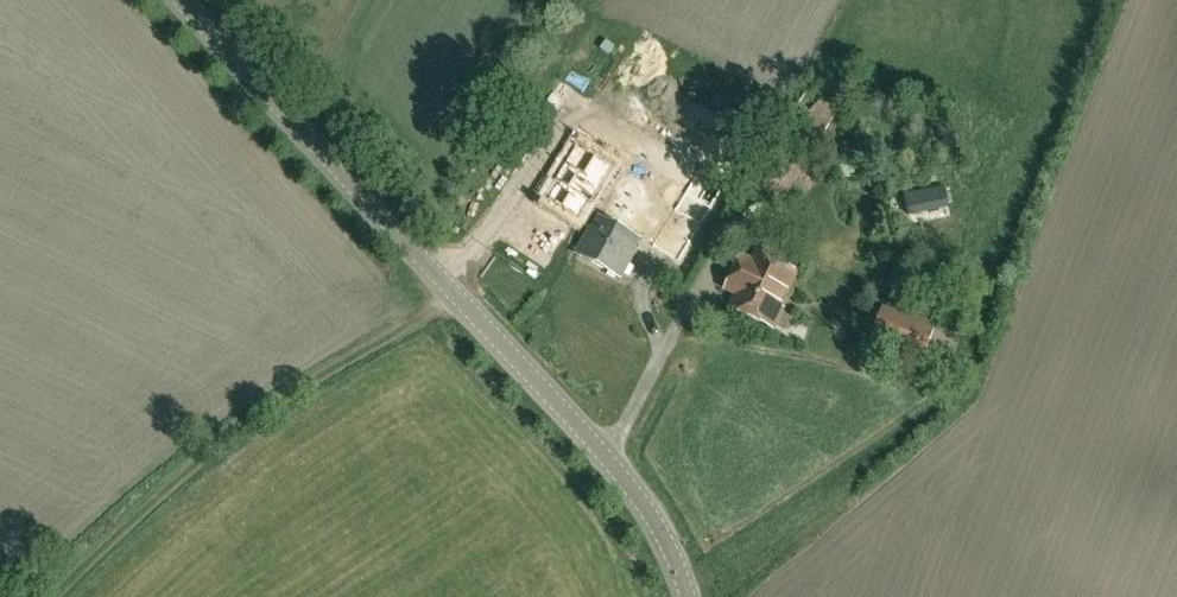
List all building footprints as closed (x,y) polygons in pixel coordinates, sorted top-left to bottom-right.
[(557,115),(573,91),(563,85),(548,109),(557,115)] [(818,146),(842,106),(810,87),(786,126),(744,196),(775,215),(818,145),(818,146)] [(574,126),(537,193),(580,217),(618,150),(574,126)] [(623,272),(666,198),(622,173),(580,246),(623,272)] [(700,178),(678,216),(703,230),(725,193),(700,178)] [(798,273),(758,254),(753,262),(743,257),(728,289),(738,294),(732,307),(772,326),(798,273)] [(924,363),(937,324),(883,307),(871,345),(924,363)]
